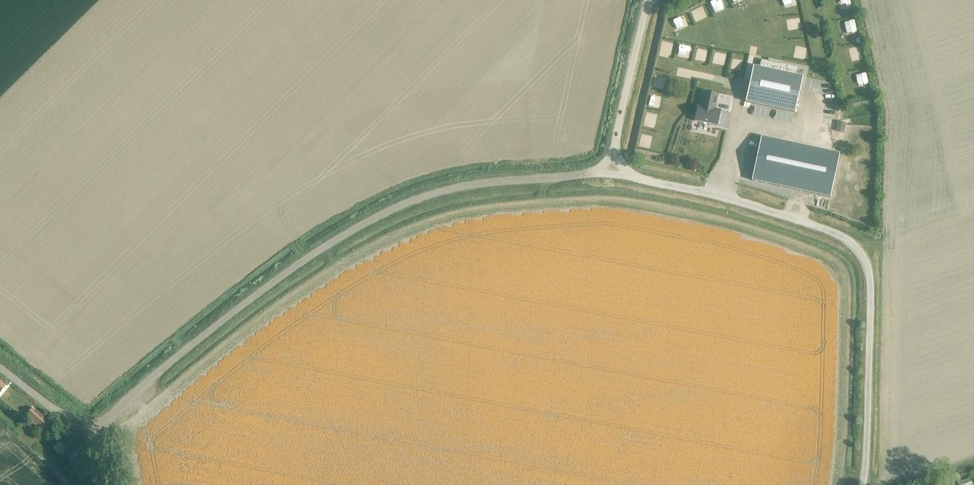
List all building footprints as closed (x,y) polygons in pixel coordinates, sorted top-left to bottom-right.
[(760,61),(759,68),(794,76),(796,68),(760,61)] [(801,77),(794,76),(759,68),(752,67),(745,103),(794,113),(801,77)] [(714,110),(717,96),(703,93),(700,107),(698,106),(694,122),(716,126),(720,111),(714,110)] [(836,121),(834,131),(842,133),(845,123),(836,121)] [(761,138),(752,182),(830,198),(839,154),(761,138)] [(43,433),(51,424),(34,410),(27,417),(39,427),(38,428),(43,433)]
